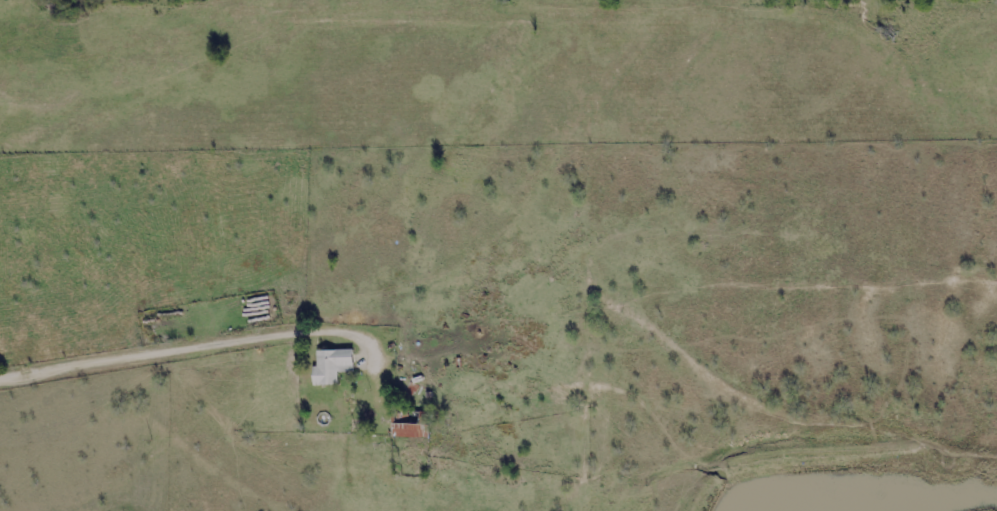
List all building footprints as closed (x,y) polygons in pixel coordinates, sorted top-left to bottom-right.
[(311,386),(311,350),(352,350),(352,373),(336,373),(336,386),(311,386)] [(390,437),(390,414),(423,415),(423,438),(390,437)]
